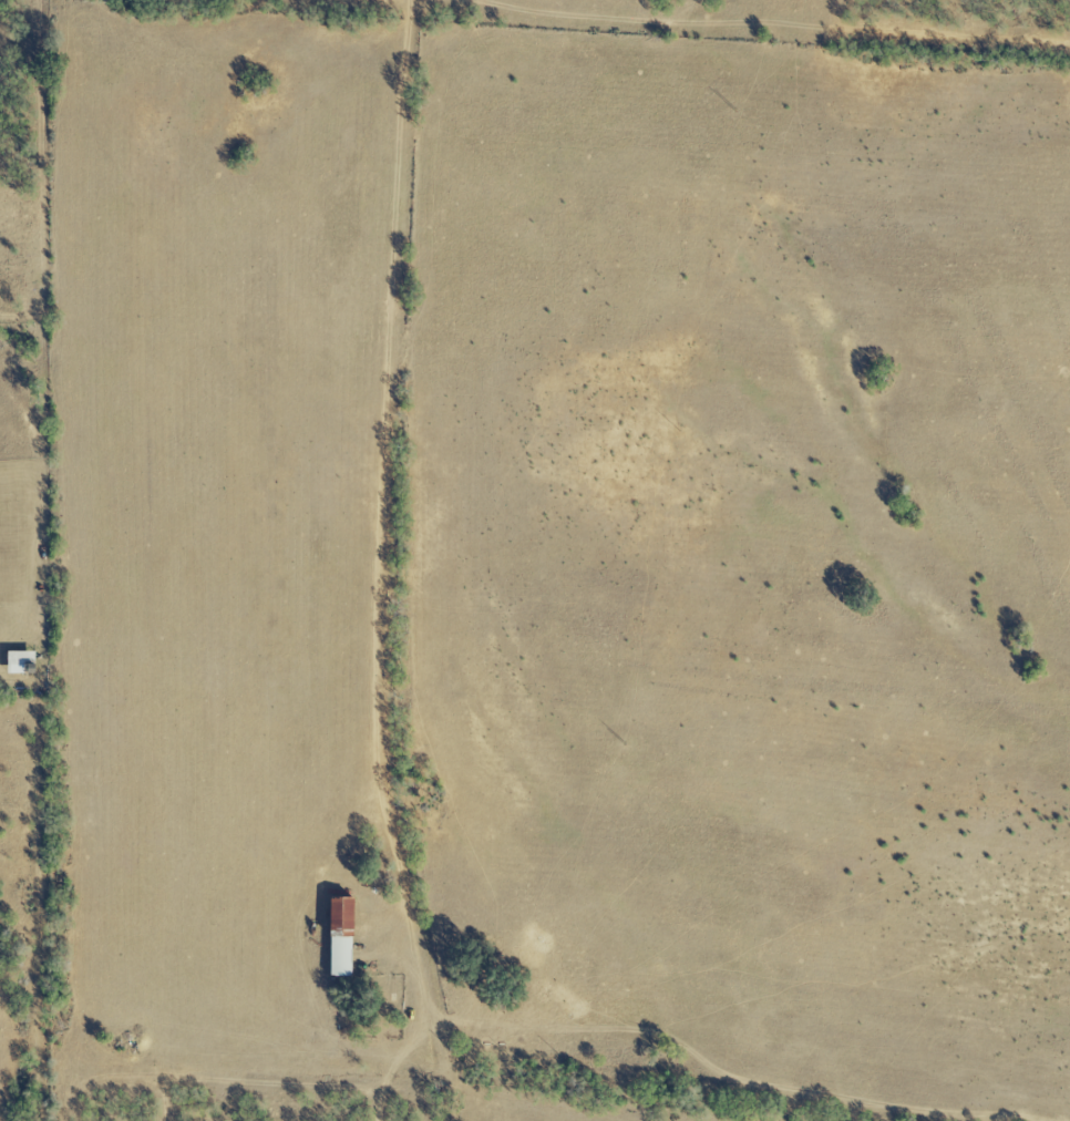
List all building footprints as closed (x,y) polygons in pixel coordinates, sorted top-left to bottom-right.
[(5,674),(33,674),(33,651),(5,651),(5,674)]
